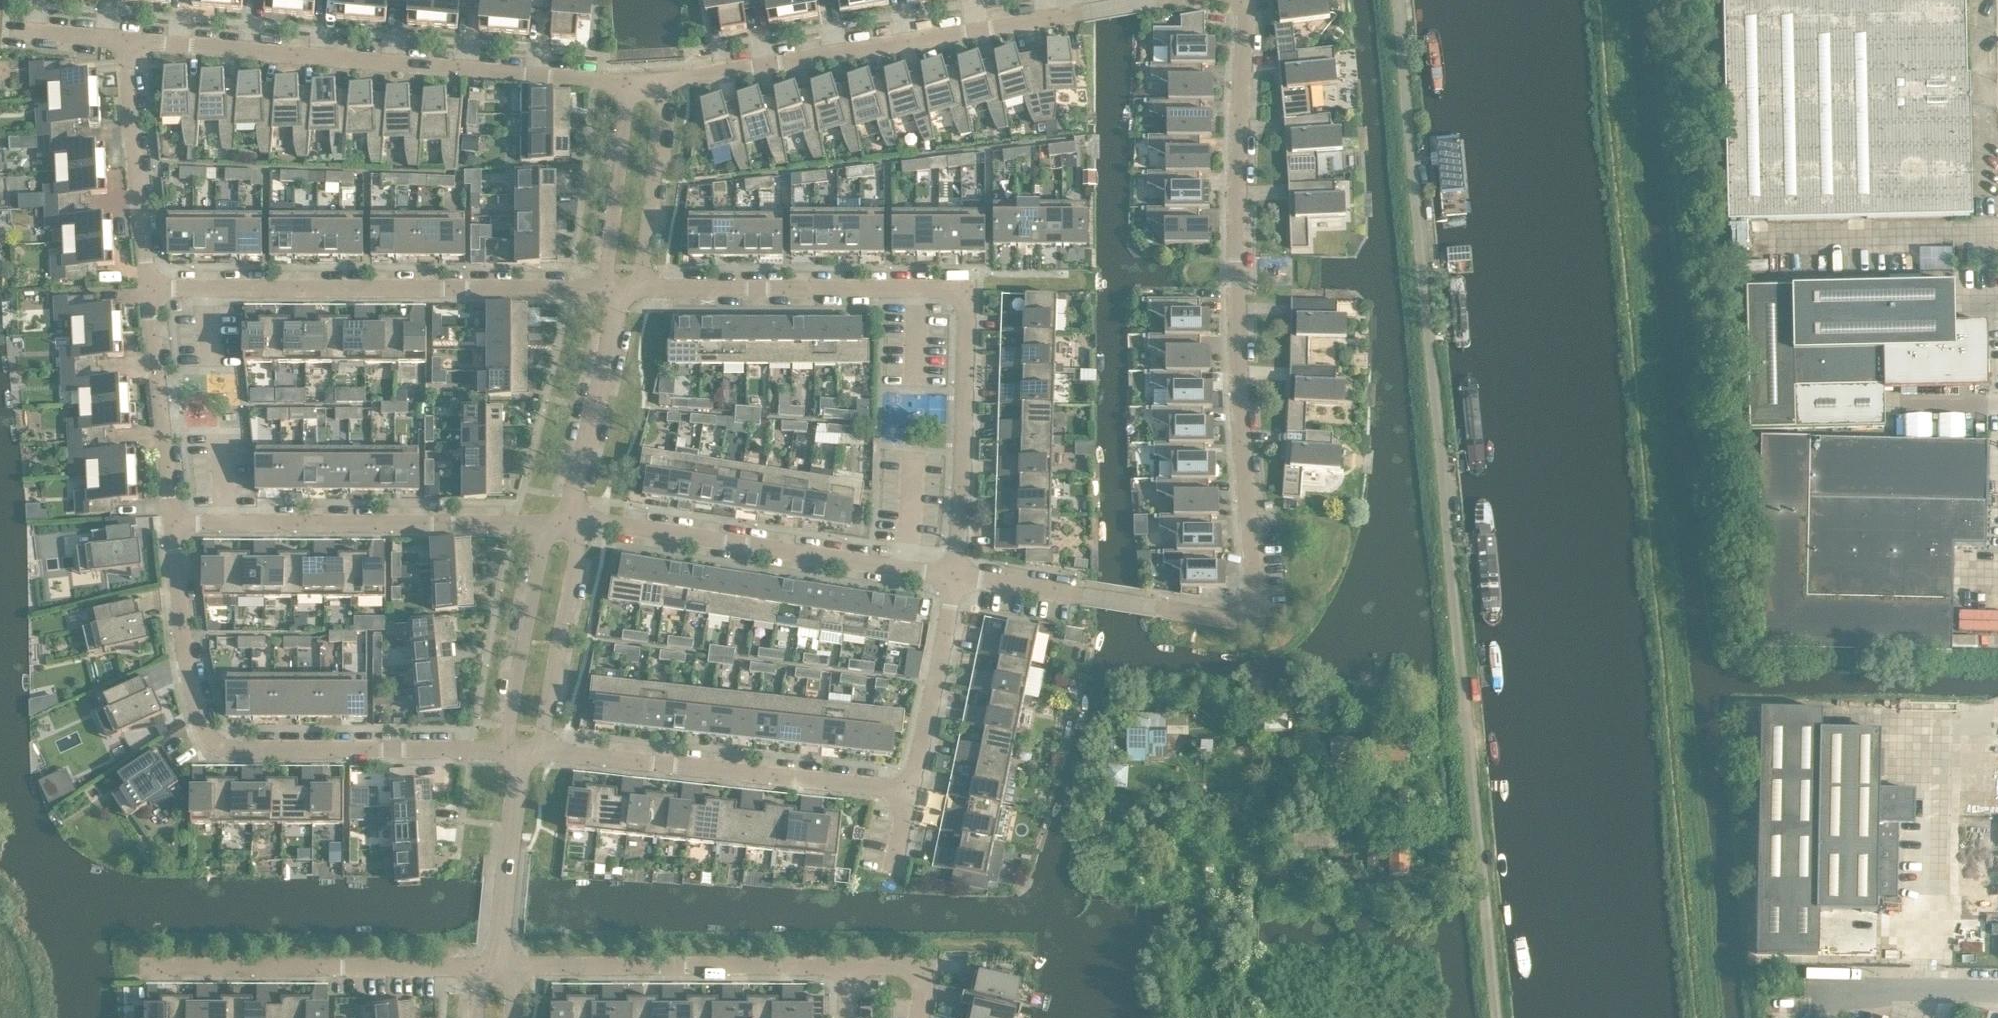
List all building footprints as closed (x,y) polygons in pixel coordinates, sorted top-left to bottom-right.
[(217,7),(242,9),(243,0),(218,0),(217,7)] [(289,13),(290,0),(265,0),(264,11),(289,13)] [(289,13),(314,15),(315,0),(290,0),(289,13)] [(361,19),(362,0),(337,0),(336,17),(361,19)] [(361,19),(385,22),(387,0),(362,0),(361,19)] [(432,26),(434,0),(409,0),(407,23),(432,26)] [(470,3),(471,0),(434,0),(432,26),(457,28),(459,2),(470,3)] [(507,0),(471,0),(470,3),(481,4),(479,30),(504,32),(507,0)] [(504,32),(529,34),(530,17),(531,8),(542,9),(543,0),(507,0),(504,32)] [(542,9),(553,10),(551,36),(576,38),(578,17),(590,18),(592,0),(543,0),(542,9)] [(706,12),(718,10),(721,31),(747,26),(742,0),(746,0),(704,0),(706,12)] [(769,23),(793,19),(790,0),(765,0),(769,23)] [(793,19),(818,15),(815,0),(790,0),(793,19)] [(840,11),(864,7),(863,0),(838,0),(840,11)] [(1295,50),(1292,22),(1330,18),(1327,0),(1281,0),(1277,0),(1280,22),(1275,23),(1275,22),(1274,22),(1278,54),(1279,54),(1279,53),(1297,51),(1296,50),(1295,50)] [(1728,221),(1969,216),(1967,115),(1970,115),(1969,75),(1967,75),(1966,32),(1965,0),(1723,0),(1728,221)] [(1171,46),(1171,63),(1215,63),(1215,39),(1205,39),(1205,12),(1206,12),(1205,11),(1180,15),(1180,16),(1181,16),(1181,27),(1153,27),(1153,39),(1171,46)] [(1452,102),(1443,28),(1423,31),(1432,105),(1452,102)] [(1032,48),(1044,121),(1048,120),(1054,119),(1055,112),(1056,104),(1056,96),(1055,89),(1075,88),(1076,91),(1078,90),(1069,40),(1069,39),(1055,40),(1055,42),(1047,43),(1047,50),(1033,52),(1033,48),(1032,48)] [(1287,87),(1282,87),(1281,87),(1284,118),(1285,118),(1290,117),(1303,116),(1303,115),(1313,114),(1310,86),(1337,84),(1334,60),(1325,61),(1323,47),(1296,50),(1297,51),(1298,64),(1285,65),(1287,87)] [(994,52),(995,58),(996,58),(1003,100),(1004,100),(1023,94),(1025,102),(1027,109),(1030,116),(1034,123),(1044,121),(1032,48),(1031,48),(1032,52),(1018,54),(1016,48),(1008,50),(1007,48),(994,52)] [(957,58),(958,64),(959,64),(966,106),(967,106),(986,100),(988,108),(991,115),(994,122),(997,129),(1008,127),(1004,100),(1003,100),(996,58),(995,58),(981,60),(979,54),(971,56),(970,54),(957,58)] [(920,64),(922,70),(923,70),(929,112),(930,112),(949,106),(951,114),(954,121),(957,128),(960,135),(971,133),(967,106),(966,106),(959,64),(958,64),(944,66),(943,60),(935,62),(934,60),(920,64)] [(71,61),(37,62),(37,76),(48,75),(49,98),(99,96),(98,71),(71,72),(71,61)] [(1169,82),(1169,99),(1212,99),(1212,76),(1202,76),(1203,64),(1215,64),(1215,63),(1171,63),(1151,63),(1151,74),(1169,82)] [(884,70),(885,76),(886,76),(893,118),(894,118),(913,112),(915,120),(917,127),(920,134),(924,141),(935,139),(930,112),(929,112),(923,70),(922,70),(908,72),(906,66),(898,68),(897,66),(884,70)] [(197,146),(199,119),(198,119),(202,77),(201,77),(187,76),(187,69),(179,70),(179,67),(164,68),(160,119),(162,119),(162,117),(182,115),(182,123),(183,130),(184,138),(186,145),(197,146)] [(234,149),(236,122),(235,122),(239,80),(238,80),(224,79),(224,72),(216,73),(216,70),(202,70),(201,77),(202,77),(198,119),(199,119),(219,118),(219,126),(220,133),(221,141),(223,148),(234,149)] [(847,76),(848,82),(849,82),(856,124),(857,124),(876,118),(878,126),(880,133),(883,140),(887,147),(898,145),(894,118),(893,118),(886,76),(885,76),(871,78),(869,72),(861,74),(860,72),(847,76)] [(271,152),(273,124),(272,125),(276,84),(275,83),(261,82),(261,76),(253,76),(253,73),(239,73),(238,80),(239,80),(235,122),(236,122),(256,121),(256,128),(257,136),(258,144),(260,151),(271,152)] [(276,84),(272,125),(273,124),(293,124),(293,131),(294,139),(295,147),(297,154),(308,155),(310,128),(313,87),(312,87),(298,86),(298,76),(290,76),(276,77),(275,83),(276,84)] [(810,82),(811,88),(812,88),(819,130),(820,130),(839,124),(841,132),(844,139),(847,146),(850,153),(861,151),(857,124),(856,124),(849,82),(848,82),(834,84),(832,78),(824,80),(824,78),(810,82)] [(313,87),(310,128),(330,127),(330,134),(331,142),(332,150),(334,157),(345,158),(347,130),(350,90),(349,90),(335,89),(335,79),(327,80),(313,80),(312,87),(313,87)] [(350,90),(347,130),(367,130),(367,137),(368,145),(369,152),(371,160),(382,161),(385,133),(384,133),(387,93),(386,93),(373,92),(372,82),(364,83),(350,83),(350,84),(349,90),(350,90)] [(774,88),(775,94),(776,94),(783,136),(802,130),(804,138),(807,145),(810,152),(814,159),(825,157),(820,130),(819,130),(812,88),(811,88),(798,90),(796,84),(788,86),(787,84),(774,88)] [(387,93),(384,133),(385,133),(404,133),(404,140),(405,148),(406,155),(408,163),(419,164),(421,136),(420,136),(424,96),(409,95),(409,86),(401,86),(387,86),(387,87),(386,93),(387,93)] [(420,136),(421,136),(441,135),(441,143),(442,151),(443,158),(445,166),(456,167),(462,93),(460,93),(460,97),(446,98),(446,92),(438,92),(438,89),(424,90),(424,96),(420,136)] [(737,94),(738,100),(739,100),(746,142),(747,142),(766,136),(768,144),(770,151),(773,158),(777,165),(788,163),(783,136),(776,94),(775,94),(761,96),(759,90),(751,92),(750,90),(737,94)] [(531,91),(531,113),(568,113),(568,91),(531,91)] [(50,121),(44,122),(44,135),(78,133),(78,132),(74,132),(74,122),(100,121),(99,96),(49,98),(50,121)] [(739,100),(738,100),(724,102),(722,96),(714,98),(713,96),(700,100),(709,150),(710,150),(710,148),(729,142),(731,150),(733,157),(737,164),(740,171),(751,169),(747,142),(746,142),(739,100)] [(1167,118),(1167,134),(1211,134),(1211,112),(1201,112),(1201,100),(1212,100),(1212,99),(1169,99),(1149,99),(1149,110),(1167,118)] [(469,100),(468,112),(476,113),(478,100),(469,100)] [(476,113),(468,112),(467,125),(475,125),(476,113)] [(531,113),(531,135),(568,135),(568,113),(531,113)] [(1290,117),(1292,151),(1287,152),(1287,151),(1286,151),(1288,183),(1289,183),(1289,182),(1294,182),(1307,181),(1307,180),(1317,180),(1315,151),(1342,150),(1340,126),(1331,127),(1330,113),(1313,114),(1303,115),(1303,116),(1290,117)] [(1048,120),(1044,121),(1047,138),(1057,137),(1054,119),(1048,120)] [(78,133),(44,135),(45,148),(56,147),(57,170),(106,168),(105,143),(79,144),(78,133)] [(463,134),(461,150),(478,152),(480,136),(463,134)] [(1166,154),(1166,171),(1210,170),(1210,148),(1200,148),(1200,136),(1211,136),(1211,134),(1167,134),(1148,135),(1148,147),(1166,154)] [(531,135),(520,135),(520,160),(531,160),(553,160),(554,158),(554,154),(566,154),(566,155),(568,155),(568,135),(531,135)] [(1440,229),(1471,227),(1463,136),(1432,138),(1440,229)] [(1075,141),(1061,143),(1063,153),(1076,152),(1075,141)] [(1063,153),(1061,143),(1048,144),(1049,155),(1063,153)] [(1029,146),(1016,148),(1017,159),(1030,157),(1029,146)] [(1017,159),(1016,148),(1002,149),(1004,160),(1017,159)] [(973,153),(960,154),(961,165),(975,164),(973,153)] [(961,165),(960,154),(947,156),(948,167),(961,165)] [(928,158),(914,160),(916,170),(929,169),(928,158)] [(916,170),(914,160),(901,161),(902,172),(916,170)] [(872,164),(859,166),(860,177),(873,175),(872,164)] [(860,177),(859,166),(846,167),(847,178),(860,177)] [(179,177),(193,178),(193,167),(180,167),(179,177)] [(193,167),(193,178),(206,178),(207,167),(193,167)] [(58,193),(51,193),(51,206),(85,205),(85,204),(81,204),(81,194),(107,193),(106,168),(57,170),(58,193)] [(225,179),(238,179),(239,169),(225,168),(225,179)] [(239,169),(238,179),(251,180),(251,184),(262,184),(262,173),(258,169),(239,169)] [(281,181),(294,181),(294,170),(281,170),(281,181)] [(294,170),(294,181),(307,182),(308,171),(294,170)] [(827,170),(813,171),(815,182),(828,180),(827,170)] [(1165,190),(1165,207),(1209,207),(1209,183),(1199,183),(1199,172),(1210,172),(1210,170),(1166,171),(1147,171),(1147,182),(1165,190)] [(326,182),(340,183),(340,172),(326,171),(326,182)] [(815,182),(813,171),(800,173),(801,183),(815,182)] [(340,172),(340,183),(353,183),(353,172),(340,172)] [(517,172),(517,194),(555,194),(555,172),(517,172)] [(382,184),(395,184),(395,174),(382,173),(382,184)] [(395,174),(395,184),(409,185),(409,174),(395,174)] [(427,186),(440,186),(440,175),(428,175),(427,186)] [(440,175),(440,186),(454,186),(454,176),(440,175)] [(771,176),(758,177),(759,188),(772,187),(771,176)] [(759,188),(758,177),(744,179),(746,190),(759,188)] [(1307,181),(1294,182),(1295,216),(1291,217),(1291,216),(1289,216),(1290,248),(1292,248),(1292,247),(1308,246),(1307,217),(1345,216),(1344,193),(1335,193),(1334,179),(1317,180),(1307,180),(1307,181)] [(712,183),(713,193),(727,192),(726,181),(712,183)] [(471,182),(471,194),(480,194),(480,182),(471,182)] [(480,194),(471,194),(471,207),(480,207),(480,194)] [(517,194),(517,216),(555,216),(555,194),(517,194)] [(993,244),(1017,244),(1017,202),(993,202),(993,244)] [(1017,244),(1040,244),(1040,203),(1017,202),(1017,244)] [(1040,244),(1062,244),(1062,203),(1040,203),(1040,244)] [(1062,203),(1062,244),(1086,244),(1086,203),(1062,203)] [(85,205),(51,206),(52,219),(63,219),(64,242),(113,239),(112,215),(86,216),(85,205)] [(1209,207),(1165,207),(1147,207),(1147,218),(1165,226),(1165,244),(1208,244),(1208,220),(1199,220),(1199,208),(1209,208),(1209,207)] [(791,251),(814,251),(814,210),(791,210),(791,251)] [(814,251),(837,251),(837,210),(814,210),(814,251)] [(837,251),(860,251),(860,210),(837,210),(837,251)] [(860,210),(860,251),(884,251),(884,210),(860,210)] [(892,251),(916,251),(916,210),(892,210),(892,251)] [(916,251),(938,251),(938,210),(916,210),(916,251)] [(938,251),(961,251),(961,210),(938,210),(938,251)] [(961,210),(961,251),(985,251),(985,210),(961,210)] [(169,254),(193,255),(193,213),(169,213),(169,254)] [(193,255),(216,255),(216,213),(193,213),(193,255)] [(216,255),(238,255),(238,214),(216,213),(216,255)] [(238,214),(238,255),(262,255),(262,214),(238,214)] [(270,255),(294,255),(294,214),(270,214),(270,255)] [(294,255),(317,255),(317,214),(294,214),(294,255)] [(317,255),(339,255),(339,214),(317,214),(317,255)] [(339,214),(339,255),(363,255),(363,214),(339,214)] [(371,255),(395,255),(395,214),(371,214),(371,255)] [(395,255),(418,255),(418,214),(395,214),(395,255)] [(418,255),(441,255),(441,214),(418,214),(418,255)] [(441,214),(441,255),(464,255),(464,214),(441,214)] [(690,255),(713,255),(713,214),(690,214),(690,227),(683,226),(680,247),(690,245),(690,255)] [(713,255),(736,255),(736,214),(713,214),(713,255)] [(736,255),(759,255),(759,214),(736,214),(736,255)] [(759,214),(759,255),(783,255),(783,214),(759,214)] [(517,216),(517,237),(554,237),(555,216),(517,216)] [(471,225),(471,237),(480,237),(480,225),(471,225)] [(480,237),(471,237),(471,250),(480,250),(480,237)] [(554,237),(517,237),(517,262),(547,262),(547,257),(552,257),(554,257),(554,237)] [(65,265),(58,265),(59,279),(89,277),(88,266),(114,264),(113,239),(64,242),(65,265)] [(1922,245),(1922,266),(1953,266),(1953,245),(1922,245)] [(1456,352),(1476,350),(1469,276),(1449,277),(1456,352)] [(1958,282),(1746,286),(1749,428),(1884,426),(1884,389),(1988,386),(1986,318),(1959,319),(1958,282)] [(1000,330),(1024,331),(1024,330),(1056,331),(1057,300),(1065,300),(1065,295),(1025,294),(1025,312),(1021,315),(1003,315),(1002,329),(1000,329),(1000,330)] [(95,295),(61,297),(61,310),(72,310),(73,333),(122,330),(121,306),(95,307),(95,295)] [(1165,317),(1165,334),(1209,334),(1209,311),(1199,311),(1199,298),(1147,298),(1147,310),(1165,317)] [(1291,366),(1309,366),(1309,365),(1308,365),(1308,337),(1346,338),(1347,314),(1337,314),(1337,300),(1297,299),(1296,335),(1292,335),(1292,334),(1290,334),(1290,366),(1291,366)] [(488,304),(488,327),(526,327),(526,304),(488,304)] [(432,314),(432,327),(441,327),(441,314),(432,314)] [(272,370),(275,370),(275,318),(260,318),(260,327),(244,327),(244,362),(272,362),(272,370)] [(278,362),(305,362),(305,327),(291,327),(291,318),(275,318),(275,370),(278,370),(278,362)] [(332,370),(335,370),(335,318),(320,318),(319,327),(305,327),(305,362),(332,362),(332,370)] [(339,362),(365,362),(365,327),(351,327),(351,318),(335,318),(335,370),(339,370),(339,362)] [(392,371),(395,370),(395,318),(379,318),(379,327),(365,327),(365,362),(392,362),(392,371)] [(395,318),(395,370),(399,371),(399,362),(426,362),(426,327),(411,327),(411,318),(395,318)] [(668,363),(700,363),(700,320),(699,320),(699,325),(695,325),(695,320),(676,320),(676,343),(668,343),(668,363)] [(700,363),(723,363),(723,320),(722,320),(722,325),(718,325),(718,320),(700,320),(700,363)] [(723,363),(746,363),(746,321),(745,320),(745,325),(741,325),(741,320),(723,320),(723,363)] [(746,363),(769,363),(769,321),(768,321),(768,325),(763,325),(763,321),(746,321),(746,363)] [(769,363),(791,363),(791,321),(790,325),(786,325),(786,321),(769,321),(769,363)] [(791,363),(814,363),(814,321),(813,321),(813,325),(809,325),(809,321),(791,321),(791,363)] [(814,363),(837,363),(837,321),(836,321),(836,325),(832,325),(832,321),(814,321),(814,363)] [(837,363),(867,363),(869,363),(869,343),(860,343),(861,321),(859,321),(859,325),(855,325),(855,321),(837,321),(837,363)] [(441,327),(432,327),(432,339),(441,339),(441,327)] [(488,327),(488,348),(526,348),(526,327),(488,327)] [(74,356),(67,356),(68,369),(102,367),(98,367),(97,356),(124,355),(122,330),(73,333),(74,356)] [(999,367),(1023,367),(1063,368),(1063,364),(1055,363),(1056,331),(1024,330),(1024,331),(1024,348),(1020,352),(1002,351),(1001,365),(999,365),(999,367)] [(1166,353),(1166,370),(1210,370),(1210,347),(1200,347),(1200,335),(1209,335),(1209,334),(1165,334),(1148,334),(1148,346),(1166,353)] [(488,348),(488,370),(526,370),(526,348),(488,348)] [(432,357),(432,370),(441,370),(441,357),(432,357)] [(1309,366),(1308,379),(1295,378),(1294,400),(1289,400),(1290,399),(1288,399),(1287,431),(1288,431),(1288,430),(1306,431),(1306,430),(1305,430),(1306,402),(1344,404),(1345,381),(1335,380),(1336,366),(1309,365),(1309,366)] [(102,367),(68,369),(68,382),(79,381),(80,405),(130,402),(128,377),(102,379),(102,367)] [(998,403),(1022,404),(1022,403),(1054,404),(1054,372),(1063,372),(1063,368),(1023,367),(1023,385),(1019,388),(1001,387),(1000,401),(998,401),(998,403)] [(441,370),(432,370),(432,372),(432,374),(432,382),(441,382),(445,382),(445,370),(441,370)] [(526,370),(488,370),(488,395),(518,395),(518,389),(523,389),(523,390),(526,390),(526,370)] [(1167,389),(1167,406),(1211,406),(1211,383),(1201,383),(1201,371),(1210,371),(1210,370),(1166,370),(1150,370),(1149,382),(1167,389)] [(1481,374),(1458,377),(1468,478),(1492,476),(1481,374)] [(275,401),(285,401),(285,386),(275,386),(275,401)] [(336,388),(336,401),(348,401),(348,388),(336,388)] [(397,390),(397,401),(407,401),(407,390),(397,390)] [(415,400),(425,401),(425,390),(415,390),(415,400)] [(659,404),(663,404),(672,405),(673,394),(660,393),(659,404)] [(791,393),(779,393),(779,405),(790,406),(791,393)] [(674,397),(673,406),(687,407),(688,399),(688,398),(674,397)] [(687,407),(700,408),(700,399),(688,398),(688,399),(687,407)] [(700,399),(700,408),(712,409),(713,400),(700,399)] [(381,412),(395,412),(395,402),(381,401),(381,412)] [(81,427),(75,428),(75,441),(109,439),(109,438),(105,439),(105,428),(131,427),(130,402),(80,405),(81,427)] [(395,402),(395,412),(408,412),(408,402),(395,402)] [(997,439),(1021,440),(1021,439),(1061,440),(1061,436),(1053,436),(1054,404),(1022,403),(1022,404),(1022,421),(1018,424),(1000,423),(999,437),(997,437),(997,439)] [(778,414),(791,415),(792,406),(779,405),(778,414)] [(792,406),(791,415),(803,416),(804,407),(792,406)] [(1169,425),(1169,442),(1213,442),(1213,419),(1203,419),(1203,407),(1211,407),(1211,406),(1167,406),(1151,406),(1151,418),(1169,425)] [(464,407),(464,429),(501,429),(501,407),(464,407)] [(267,408),(267,419),(281,419),(281,408),(267,408)] [(303,419),(303,408),(290,408),(290,419),(303,419)] [(317,408),(303,408),(303,419),(317,419),(317,408)] [(349,418),(349,408),(335,408),(335,419),(349,418)] [(362,408),(349,408),(349,418),(362,418),(362,408)] [(824,417),(836,418),(837,409),(824,408),(824,417)] [(837,409),(836,418),(849,419),(849,410),(837,409)] [(667,421),(680,422),(680,413),(668,412),(667,421)] [(734,423),(747,424),(748,413),(735,413),(734,423)] [(748,413),(747,424),(759,424),(760,414),(748,413)] [(690,423),(703,424),(703,415),(691,414),(690,423)] [(703,415),(703,424),(715,425),(716,416),(703,415)] [(425,416),(425,429),(434,429),(434,416),(425,416)] [(781,430),(794,430),(794,429),(795,422),(782,421),(781,430)] [(794,429),(794,430),(806,431),(807,422),(795,422),(794,429)] [(827,433),(840,434),(840,432),(840,425),(827,424),(827,433)] [(840,432),(840,434),(852,435),(853,426),(840,425),(840,432)] [(434,429),(425,429),(425,442),(434,442),(434,429)] [(464,429),(464,451),(501,451),(501,429),(464,429)] [(1283,495),(1300,497),(1302,467),(1340,470),(1342,447),(1332,446),(1333,432),(1306,430),(1306,431),(1305,444),(1292,443),(1290,465),(1286,465),(1286,464),(1284,464),(1282,495),(1283,496),(1283,495)] [(677,437),(676,447),(684,448),(686,438),(677,437)] [(1757,650),(1951,653),(1951,650),(1935,650),(1935,632),(1951,632),(1953,548),(1953,543),(1985,544),(1987,441),(1809,438),(1809,437),(1760,437),(1757,650)] [(109,439),(75,441),(76,454),(86,453),(88,476),(137,474),(136,449),(110,450),(109,439)] [(996,475),(1020,476),(1020,475),(1052,476),(1052,444),(1061,444),(1061,440),(1021,439),(1021,440),(1021,457),(1017,460),(999,460),(998,474),(996,474),(996,475)] [(1171,461),(1171,478),(1215,478),(1215,455),(1205,455),(1205,443),(1213,443),(1213,442),(1169,442),(1154,442),(1153,454),(1171,461)] [(257,489),(281,489),(281,448),(257,448),(257,489)] [(281,489),(303,489),(303,448),(281,448),(281,489)] [(303,489),(326,489),(326,448),(303,448),(303,489)] [(326,489),(349,489),(349,448),(326,448),(326,489)] [(349,489),(372,489),(372,448),(349,448),(349,489)] [(372,489),(395,489),(395,448),(372,448),(372,489)] [(395,448),(395,489),(418,489),(418,448),(395,448)] [(464,451),(464,472),(501,472),(501,451),(464,451)] [(650,495),(668,498),(674,456),(643,451),(640,471),(641,471),(648,472),(645,494),(646,495),(647,490),(651,491),(650,495)] [(673,499),(691,502),(697,460),(674,456),(668,498),(669,498),(670,494),(674,494),(673,499)] [(425,460),(425,472),(434,472),(434,460),(425,460)] [(696,502),(713,505),(719,463),(697,460),(691,502),(692,497),(696,498),(696,502)] [(718,506),(735,508),(742,467),(719,463),(713,505),(714,505),(715,501),(719,501),(718,506)] [(741,509),(758,512),(764,470),(742,467),(735,508),(736,509),(737,504),(741,505),(741,509)] [(808,520),(826,522),(832,481),(834,471),(811,467),(810,477),(803,519),(804,519),(805,515),(809,515),(808,520)] [(763,513),(781,515),(787,474),(764,470),(758,512),(759,512),(760,508),(764,508),(763,513)] [(434,472),(425,472),(425,485),(434,485),(434,472)] [(501,472),(464,472),(464,497),(486,497),(486,492),(499,492),(501,492),(501,472)] [(89,499),(82,499),(82,513),(112,512),(112,500),(138,499),(137,474),(88,476),(89,499)] [(786,516),(803,519),(810,477),(787,474),(781,515),(782,516),(782,511),(786,512),(786,516)] [(995,511),(1019,512),(1019,511),(1059,512),(1059,508),(1051,508),(1052,476),(1020,475),(1020,476),(1020,493),(1016,496),(998,496),(997,510),(995,510),(995,511)] [(1174,497),(1174,514),(1218,514),(1218,491),(1208,491),(1208,479),(1215,479),(1215,478),(1171,478),(1156,478),(1156,490),(1174,497)] [(832,481),(826,522),(827,523),(827,518),(831,519),(831,523),(849,526),(852,504),(859,505),(861,505),(864,486),(832,481)] [(1285,499),(1284,507),(1296,508),(1297,500),(1285,499)] [(1482,634),(1507,631),(1495,500),(1471,502),(1482,634)] [(1019,511),(1019,512),(1019,529),(1015,533),(996,532),(996,546),(994,546),(994,548),(1030,549),(1029,558),(1049,558),(1050,516),(1059,517),(1059,512),(1019,511)] [(1177,533),(1177,550),(1221,550),(1221,527),(1211,527),(1211,515),(1218,515),(1218,514),(1174,514),(1159,514),(1159,526),(1177,533)] [(94,544),(82,546),(85,573),(107,570),(107,572),(130,575),(130,578),(131,578),(130,567),(142,566),(140,548),(139,539),(135,539),(134,528),(137,527),(137,526),(91,531),(92,533),(93,533),(94,544)] [(432,541),(433,563),(470,562),(469,539),(432,541)] [(1221,550),(1177,550),(1163,550),(1163,562),(1181,569),(1181,592),(1180,592),(1180,593),(1199,596),(1199,595),(1199,587),(1225,587),(1225,563),(1215,563),(1215,551),(1221,551),(1221,550)] [(392,552),(392,565),(400,565),(400,552),(392,552)] [(231,605),(234,605),(234,553),(219,553),(219,562),(203,562),(203,597),(231,597),(231,605)] [(238,597),(264,597),(264,562),(250,562),(250,553),(234,553),(234,605),(238,605),(238,597)] [(291,605),(294,605),(294,553),(279,553),(279,562),(264,562),(264,597),(291,597),(291,605)] [(297,597),(324,597),(324,562),(310,562),(310,553),(294,553),(294,605),(297,605),(297,597)] [(351,606),(354,606),(354,554),(339,553),(339,562),(324,562),(324,597),(351,597),(351,606)] [(354,554),(354,606),(357,606),(357,597),(385,597),(385,562),(370,562),(370,554),(354,554)] [(1074,566),(1087,568),(1089,558),(1075,556),(1074,566)] [(609,598),(640,603),(647,561),(646,561),(645,566),(641,565),(642,561),(623,558),(620,580),(613,579),(612,579),(609,598)] [(640,603),(663,607),(669,565),(668,565),(668,569),(664,569),(664,564),(647,561),(640,603)] [(433,563),(434,585),(471,583),(471,576),(475,576),(474,563),(470,563),(470,562),(433,563)] [(400,565),(392,565),(392,578),(400,578),(400,565)] [(663,607),(685,610),(692,568),(691,568),(690,573),(686,572),(687,568),(669,565),(663,607)] [(685,610),(708,614),(714,572),(713,572),(713,576),(709,576),(709,571),(692,568),(685,610)] [(708,614),(730,617),(737,575),(736,575),(735,580),(731,579),(732,575),(714,572),(708,614)] [(730,617),(753,621),(759,579),(758,579),(758,583),(754,583),(754,578),(737,575),(730,617)] [(753,621),(776,624),(782,582),(781,582),(780,587),(776,586),(777,582),(759,579),(753,621)] [(776,624),(798,628),(805,586),(804,586),(803,590),(799,590),(799,585),(782,582),(776,624)] [(471,583),(434,585),(435,610),(458,609),(458,603),(470,603),(472,603),(471,583)] [(797,636),(819,639),(827,589),(826,589),(825,594),(821,593),(822,589),(805,586),(798,628),(797,636)] [(392,587),(392,599),(400,599),(400,587),(392,587)] [(841,645),(843,635),(850,593),(849,593),(848,597),(844,597),(844,592),(827,589),(819,639),(818,641),(841,645)] [(843,635),(866,638),(872,596),(871,596),(870,601),(866,600),(867,595),(850,593),(843,635)] [(866,638),(888,642),(895,600),(894,600),(893,604),(889,604),(890,599),(872,596),(866,638)] [(100,623),(87,626),(93,652),(115,647),(116,649),(138,650),(139,653),(140,652),(137,642),(150,639),(145,621),(143,613),(140,614),(137,602),(141,601),(140,600),(95,610),(96,612),(97,611),(100,623)] [(895,600),(888,642),(919,646),(923,627),(921,626),(921,627),(914,626),(918,603),(916,603),(916,608),(911,607),(912,602),(895,600)] [(1961,611),(1961,629),(1997,628),(1997,610),(1961,611)] [(294,618),(294,630),(307,630),(307,618),(294,618)] [(411,623),(413,645),(450,642),(448,619),(411,623)] [(369,620),(356,620),(356,629),(369,629),(369,625),(369,620)] [(976,652),(1000,657),(1031,663),(1037,632),(1046,634),(1047,629),(1008,620),(1004,639),(1000,641),(982,638),(979,651),(977,651),(976,652)] [(1083,629),(1065,626),(1064,634),(1082,637),(1083,629)] [(329,641),(343,641),(343,630),(329,630),(329,641)] [(343,630),(343,641),(356,641),(356,630),(343,630)] [(622,639),(635,640),(636,631),(623,630),(622,639)] [(636,631),(635,640),(647,642),(648,633),(636,631)] [(373,635),(373,648),(382,648),(382,635),(373,635)] [(238,647),(252,647),(252,637),(238,636),(238,647)] [(667,644),(680,646),(681,637),(669,636),(667,644)] [(252,637),(252,647),(265,647),(265,637),(252,637)] [(284,647),(297,647),(297,637),(284,637),(284,647)] [(297,637),(297,647),(310,647),(310,637),(297,637)] [(681,637),(680,646),(692,648),(694,639),(681,637)] [(413,645),(415,667),(452,663),(450,642),(413,645)] [(614,653),(626,654),(627,646),(615,644),(614,653)] [(710,644),(709,653),(721,655),(723,646),(710,644)] [(627,646),(626,654),(639,656),(640,647),(627,646)] [(723,646),(721,655),(734,656),(735,648),(723,646)] [(382,648),(373,648),(373,660),(382,660),(382,648)] [(758,656),(771,658),(772,649),(759,648),(758,656)] [(921,675),(923,649),(909,648),(906,674),(921,675)] [(772,649),(771,658),(783,660),(784,651),(772,649)] [(659,659),(671,660),(673,652),(660,650),(659,659)] [(673,652),(671,660),(684,662),(685,653),(673,652)] [(707,661),(720,663),(721,655),(709,653),(707,661)] [(803,662),(816,664),(817,655),(804,654),(803,662)] [(721,655),(720,663),(732,665),(734,656),(721,655)] [(817,655),(816,664),(828,666),(829,657),(817,655)] [(969,688),(992,693),(993,692),(1032,700),(1033,696),(1024,694),(1031,663),(1000,657),(996,674),(992,677),(974,673),(971,687),(969,686),(969,688)] [(848,668),(861,670),(862,661),(849,659),(848,668)] [(862,661),(861,670),(873,671),(874,663),(862,661)] [(750,670),(762,672),(763,663),(751,662),(750,670)] [(452,665),(452,663),(415,667),(417,688),(454,685),(454,677),(458,677),(456,665),(452,665)] [(763,663),(762,672),(775,674),(776,665),(763,663)] [(883,673),(896,674),(897,666),(884,664),(883,673)] [(795,676),(807,678),(808,669),(796,668),(795,676)] [(808,669),(807,678),(820,680),(821,671),(808,669)] [(840,682),(853,684),(854,675),(841,674),(840,682)] [(228,716),(252,716),(252,675),(228,675),(228,716)] [(252,716),(275,716),(274,675),(252,675),(252,716)] [(275,716),(297,716),(297,675),(274,675),(275,716)] [(297,716),(320,716),(320,675),(297,675),(297,716)] [(320,716),(343,716),(343,675),(320,675),(320,716)] [(343,675),(343,716),(367,716),(367,675),(343,675)] [(854,675),(853,684),(865,686),(866,677),(854,675)] [(100,712),(111,736),(131,727),(132,729),(155,725),(156,728),(157,727),(152,717),(164,712),(156,696),(153,697),(144,678),(148,677),(147,676),(105,695),(106,696),(107,695),(112,706),(100,712)] [(373,678),(373,691),(382,691),(382,678),(373,678)] [(875,687),(888,688),(889,680),(876,678),(875,687)] [(601,723),(619,725),(623,683),(592,679),(590,699),(591,699),(598,700),(596,722),(597,723),(598,718),(602,718),(601,723)] [(624,725),(642,727),(646,685),(623,683),(619,725),(620,725),(620,720),(625,721),(624,725)] [(454,685),(417,688),(420,720),(442,719),(441,705),(454,704),(456,704),(456,701),(460,700),(458,687),(454,687),(454,685)] [(647,728),(664,730),(669,688),(646,685),(642,727),(643,727),(643,723),(647,723),(647,728)] [(669,730),(687,732),(691,690),(669,688),(664,730),(665,730),(666,725),(670,726),(669,730)] [(875,688),(874,697),(880,698),(885,695),(886,689),(875,688)] [(692,733),(710,735),(714,692),(691,690),(687,732),(688,732),(688,728),(693,728),(692,733)] [(382,691),(373,691),(373,704),(382,704),(382,691)] [(715,735),(732,737),(737,695),(714,692),(710,735),(711,735),(711,730),(715,730),(715,735)] [(962,723),(985,728),(985,727),(1016,734),(1022,703),(1031,704),(1032,700),(993,692),(992,693),(989,710),(985,712),(967,708),(964,722),(962,722),(962,723)] [(737,737),(755,739),(759,697),(737,695),(732,737),(733,737),(734,732),(738,733),(737,737)] [(760,740),(778,742),(782,700),(759,697),(755,739),(756,739),(756,735),(761,735),(760,740)] [(783,742),(800,744),(805,702),(782,700),(778,742),(779,742),(779,737),(783,738),(783,742)] [(805,745),(823,747),(827,705),(805,702),(800,744),(801,744),(802,740),(806,740),(805,745)] [(828,747),(846,749),(850,707),(827,705),(823,747),(824,747),(824,742),(829,743),(828,747)] [(851,750),(868,751),(873,709),(850,707),(846,749),(847,749),(847,745),(851,745),(851,750)] [(1880,730),(1822,729),(1822,709),(1761,708),(1757,953),(1817,954),(1818,909),(1877,911),(1877,895),(1897,895),(1898,822),(1913,822),(1914,790),(1879,790),(1880,730)] [(873,709),(868,751),(869,752),(870,747),(874,747),(873,752),(892,754),(894,732),(901,732),(901,733),(902,733),(904,713),(873,709)] [(1128,757),(1147,757),(1148,750),(1163,750),(1164,742),(1163,718),(1128,717),(1128,757)] [(954,759),(978,764),(978,763),(1017,771),(1018,767),(1009,765),(1016,734),(985,727),(985,728),(982,745),(978,748),(959,744),(956,757),(955,757),(954,759)] [(126,785),(116,792),(130,814),(149,802),(150,804),(171,797),(173,799),(174,799),(168,789),(178,783),(169,768),(166,770),(154,752),(157,750),(156,749),(118,774),(119,775),(120,775),(126,785)] [(947,794),(970,799),(970,798),(1001,805),(1008,773),(1016,775),(1017,771),(978,763),(978,764),(974,781),(970,783),(952,779),(949,793),(947,792),(947,794)] [(49,798),(76,790),(69,767),(42,776),(49,798)] [(391,770),(393,804),(431,803),(429,780),(415,781),(414,769),(391,770)] [(191,823),(222,823),(222,779),(207,779),(207,788),(191,788),(191,823)] [(222,823),(252,823),(252,788),(238,788),(237,779),(222,779),(222,823)] [(252,823),(282,823),(282,780),(266,780),(266,788),(252,788),(252,823)] [(282,823),(312,823),(312,788),(298,788),(298,780),(282,780),(282,823)] [(312,788),(312,823),(343,823),(343,780),(327,780),(327,788),(312,788)] [(567,828),(597,831),(602,788),(587,786),(586,794),(570,793),(567,828)] [(597,831),(627,834),(631,799),(617,798),(617,789),(602,788),(597,831)] [(627,834),(657,837),(662,794),(646,792),(645,801),(631,799),(627,834)] [(350,794),(350,806),(358,806),(358,794),(350,794)] [(657,837),(687,840),(691,806),(676,804),(677,796),(662,794),(657,837)] [(939,830),(963,835),(963,834),(1002,842),(1003,838),(995,836),(1001,805),(970,798),(970,799),(967,816),(963,819),(945,815),(942,828),(940,828),(939,830)] [(687,840),(717,844),(721,800),(706,799),(705,807),(691,806),(687,840)] [(717,844),(747,847),(750,812),(736,811),(737,802),(721,800),(717,844)] [(435,804),(431,804),(431,803),(393,804),(394,826),(432,824),(431,817),(435,816),(435,804)] [(747,847),(776,850),(781,807),(765,805),(765,814),(750,812),(747,847)] [(358,806),(350,806),(350,819),(358,819),(358,806)] [(776,850),(806,853),(810,818),(796,817),(796,808),(781,807),(776,850)] [(810,818),(806,853),(805,865),(822,867),(824,855),(837,857),(842,813),(825,812),(824,820),(810,818)] [(436,826),(432,826),(432,824),(394,826),(395,848),(433,846),(433,838),(437,838),(436,826)] [(1340,829),(1341,845),(1366,844),(1365,828),(1340,829)] [(963,834),(963,835),(959,851),(955,854),(937,850),(934,864),(932,863),(932,865),(967,872),(965,881),(984,885),(993,844),(1001,846),(1002,842),(963,834)] [(350,837),(350,850),(358,850),(358,837),(350,837)] [(1389,851),(1389,867),(1390,875),(1408,875),(1408,840),(1388,841),(1389,851)] [(433,846),(395,848),(397,882),(420,881),(420,879),(419,879),(419,872),(419,866),(431,865),(434,865),(433,846)] [(311,849),(298,849),(298,859),(311,859),(311,849)] [(358,850),(350,850),(350,862),(358,862),(358,850)] [(330,851),(330,861),(342,861),(342,851),(330,851)] [(1374,868),(1389,867),(1389,851),(1372,851),(1374,868)] [(964,989),(964,990),(1021,1004),(1022,1003),(1015,1001),(1018,986),(1023,987),(1029,960),(1029,959),(969,959),(969,960),(965,973),(975,975),(971,991),(964,989)] [(1014,1015),(1018,1016),(1021,1004),(964,990),(961,1003),(970,1005),(967,1017),(1013,1017),(1014,1015)] [(177,997),(162,997),(162,1006),(146,1006),(146,1017),(177,1017),(177,997)] [(207,1006),(193,1006),(193,997),(177,997),(177,1017),(207,1017),(207,1006)] [(237,997),(222,997),(222,1006),(207,1006),(207,1017),(237,1017),(237,997)] [(267,1006),(253,1006),(253,997),(237,997),(237,1017),(267,1017),(267,1006)] [(297,998),(282,997),(282,1006),(267,1006),(267,1017),(297,1017),(297,998)] [(297,1017),(328,1017),(328,1006),(313,1006),(313,998),(297,998),(297,1017)] [(375,998),(375,1006),(387,1005),(386,998),(375,998)] [(583,998),(567,998),(567,1006),(552,1006),(552,1017),(583,1017),(583,998)] [(613,1006),(598,1006),(598,998),(583,998),(583,1017),(613,1017),(613,1006)] [(643,998),(627,998),(627,1006),(613,1006),(613,1017),(643,1017),(643,998)] [(673,1006),(658,1006),(658,998),(643,998),(643,1017),(673,1017),(673,1006)] [(703,998),(687,998),(687,1006),(673,1006),(673,1017),(703,1017),(703,998)] [(733,1006),(718,1006),(718,998),(703,998),(703,1017),(733,1017),(733,1006)] [(763,998),(747,998),(747,1006),(733,1006),(733,1017),(763,1017),(763,998)] [(792,1006),(778,1006),(778,998),(763,998),(763,1017),(792,1017),(792,1006)] [(792,1017),(823,1017),(823,998),(807,998),(807,1006),(792,1006),(792,1017)] [(376,1017),(414,1017),(412,1002),(375,1006),(376,1017)]
